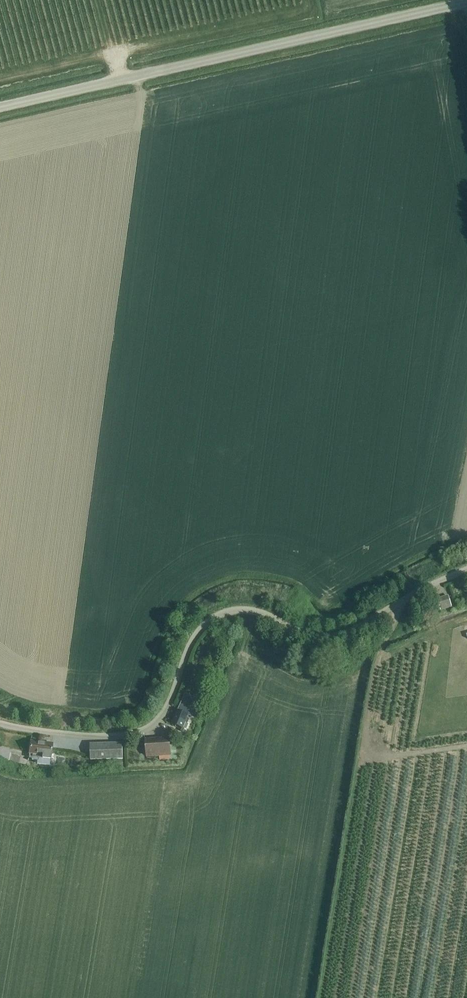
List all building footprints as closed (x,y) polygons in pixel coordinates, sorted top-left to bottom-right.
[(441,612),(452,609),(449,596),(437,600),(440,610),(441,612)] [(184,693),(177,710),(176,710),(171,723),(183,728),(188,716),(191,717),(198,700),(184,693)] [(169,738),(146,739),(147,759),(159,758),(159,760),(176,759),(175,747),(170,747),(169,738)] [(32,756),(31,759),(37,760),(36,764),(48,765),(50,744),(30,741),(28,756),(32,756)] [(90,744),(90,760),(121,760),(121,744),(90,744)]
